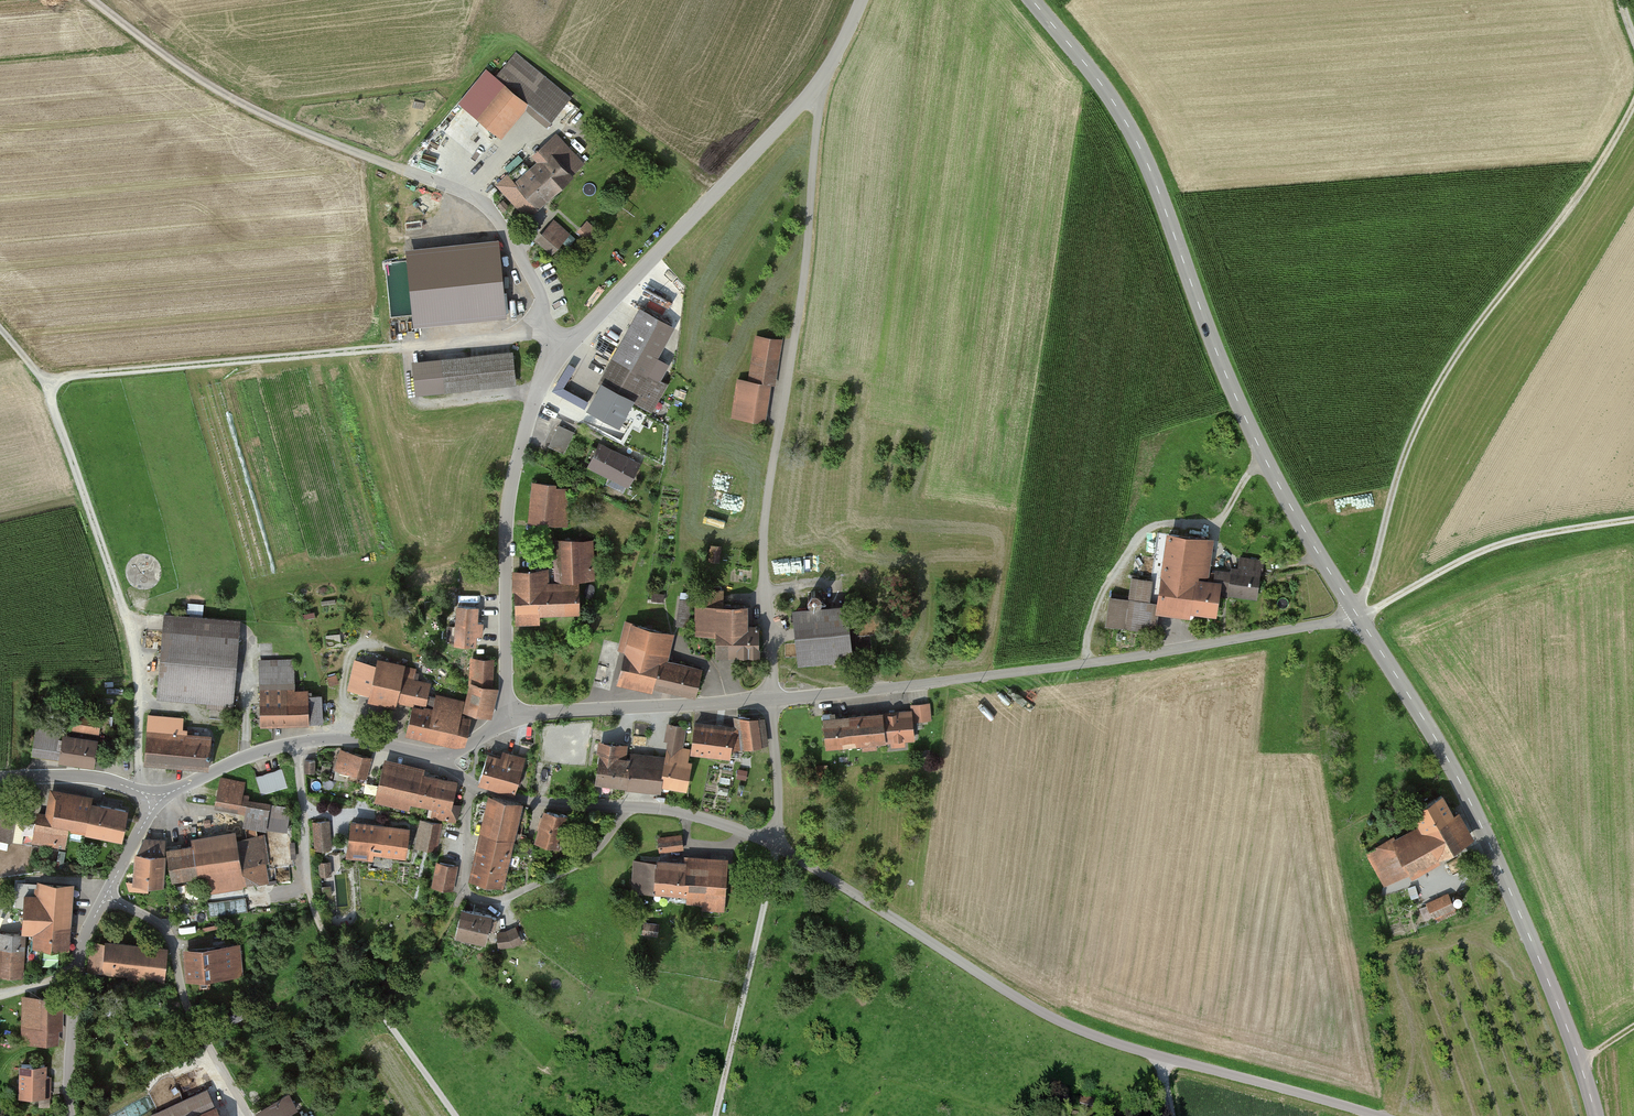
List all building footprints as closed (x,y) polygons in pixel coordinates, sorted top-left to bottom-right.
[(497,77),(489,71),(459,105),(502,142),(528,112),(548,128),(572,101),(517,54),(497,77)] [(509,178),(498,187),(528,221),(588,169),(558,133),(530,158),(537,166),(515,185),(509,178)] [(556,220),(537,241),(554,257),(573,236),(556,220)] [(584,223),(584,236),(594,235),(594,223),(584,223)] [(501,243),(407,253),(414,324),(508,314),(501,243)] [(676,330),(640,311),(601,385),(604,386),(589,414),(622,432),(636,407),(655,417),(671,387),(651,377),(676,330)] [(784,343),(755,338),(749,382),(738,381),(732,420),(767,425),(772,391),(777,392),(784,343)] [(509,350),(409,360),(412,393),(512,383),(509,350)] [(576,436),(560,428),(550,449),(566,457),(576,436)] [(642,466),(601,446),(589,470),(630,491),(642,466)] [(558,487),(534,485),(531,526),(571,529),(574,491),(558,490),(558,487)] [(1128,596),(1108,594),(1104,623),(1156,630),(1158,615),(1190,619),(1190,612),(1217,616),(1220,593),(1255,598),(1261,557),(1238,555),(1237,565),(1230,564),(1229,567),(1213,565),(1212,568),(1208,568),(1212,536),(1165,530),(1159,579),(1131,575),(1128,596)] [(545,567),(511,569),(513,623),(540,622),(539,613),(579,611),(578,580),(593,579),(592,537),(550,538),(552,580),(546,580),(545,567)] [(722,543),(709,542),(707,560),(720,561),(722,543)] [(723,587),(703,588),(704,605),(724,604),(723,587)] [(816,590),(814,590),(811,590),(809,592),(807,595),(807,598),(808,600),(810,603),(813,604),(815,604),(818,603),(820,601),(822,599),(822,596),(821,593),(819,591),(816,590)] [(693,600),(679,598),(675,625),(689,626),(693,600)] [(704,605),(695,605),(695,634),(716,634),(716,655),(758,654),(758,624),(749,624),(748,604),(724,604),(704,605)] [(846,604),(792,609),(797,664),(851,658),(846,604)] [(480,607),(457,606),(456,647),(477,648),(478,637),(484,638),(484,623),(479,623),(480,607)] [(241,623),(164,617),(158,702),(234,708),(241,623)] [(674,632),(629,621),(614,682),(652,691),(653,687),(695,697),(703,665),(668,657),(674,632)] [(471,680),(469,680),(463,709),(484,714),(493,716),(500,687),(493,685),(495,657),(471,655),(471,680)] [(375,661),(354,657),(347,687),(368,692),(367,699),(395,705),(396,701),(411,704),(405,733),(454,746),(465,744),(472,715),(461,712),(464,699),(436,692),(435,695),(428,693),(431,681),(414,677),(417,666),(376,657),(375,661)] [(295,660),(260,661),(262,728),(310,727),(309,692),(296,692),(295,660)] [(910,711),(823,719),(826,748),(916,739),(914,723),(932,721),(931,701),(909,703),(910,711)] [(71,733),(36,728),(32,759),(60,762),(59,766),(94,771),(102,717),(73,713),(71,733)] [(740,727),(694,721),(690,752),(730,756),(731,748),(766,746),(762,716),(739,717),(740,727)] [(185,719),(150,717),(147,762),(209,767),(209,757),(211,738),(184,736),(185,719)] [(628,743),(599,739),(593,782),(660,791),(661,786),(685,789),(689,759),(687,759),(689,747),(682,746),(685,725),(665,722),(660,753),(627,748),(628,743)] [(371,755),(339,748),(333,770),(365,777),(371,755)] [(501,755),(488,751),(479,780),(515,791),(526,755),(503,748),(501,755)] [(424,766),(383,757),(374,801),(407,807),(408,802),(432,807),(430,818),(457,823),(462,801),(453,800),(457,779),(423,772),(424,766)] [(315,759),(305,759),(304,771),(315,771),(315,759)] [(283,769),(258,776),(263,794),(288,787),(283,769)] [(248,784),(222,781),(218,810),(249,814),(248,828),(287,834),(289,823),(271,820),(273,806),(251,803),(252,797),(246,796),(248,784)] [(93,801),(50,792),(46,815),(37,814),(31,845),(67,852),(71,835),(123,845),(129,814),(92,807),(93,801)] [(1393,838),(1366,853),(1384,886),(1411,871),(1413,875),(1430,865),(1428,861),(1458,844),(1460,846),(1467,842),(1441,795),(1415,810),(1423,825),(1416,829),(1419,834),(1397,846),(1393,838)] [(522,803),(488,796),(469,880),(503,887),(522,803)] [(568,815),(543,809),(534,842),(560,848),(568,815)] [(443,823),(421,818),(415,847),(437,851),(443,823)] [(409,826),(350,819),(346,856),(373,859),(373,853),(406,857),(409,826)] [(328,822),(313,823),(316,849),(331,848),(328,822)] [(193,848),(166,853),(171,887),(198,883),(201,900),(248,893),(248,889),(270,885),(263,840),(236,844),(235,836),(192,843),(193,848)] [(682,837),(657,841),(660,857),(684,853),(682,837)] [(146,841),(135,857),(134,888),(163,890),(166,853),(167,843),(146,841)] [(684,864),(633,860),(631,894),(689,898),(688,905),(705,906),(704,913),(726,915),(730,861),(685,858),(684,864)] [(458,864),(435,860),(431,886),(454,890),(458,864)] [(332,865),(320,866),(321,881),(333,880),(332,865)] [(38,898),(24,897),(22,936),(34,936),(33,950),(71,951),(74,886),(39,884),(38,898)] [(1423,903),(1416,885),(1408,888),(1415,906),(1423,903)] [(1449,895),(1421,908),(1426,919),(1454,906),(1449,895)] [(212,913),(248,911),(247,898),(211,900),(212,913)] [(462,905),(455,934),(485,941),(492,913),(462,905)] [(660,925),(644,924),(643,937),(660,938),(660,925)] [(507,932),(497,932),(498,947),(512,946),(523,939),(516,926),(507,932)] [(0,934),(0,977),(24,979),(27,937),(0,934)] [(164,990),(169,949),(105,941),(104,944),(92,943),(88,972),(131,977),(130,986),(164,990)] [(242,947),(184,952),(187,985),(245,980),(242,947)] [(65,994),(25,993),(24,1042),(65,1043),(65,994)] [(50,1061),(25,1060),(25,1093),(49,1094),(50,1061)] [(145,1111),(148,1115),(227,1115),(209,1080),(145,1111)] [(256,1104),(262,1115),(279,1115),(298,1107),(290,1088),(256,1104)] [(1095,1100),(1082,1096),(1080,1103),(1093,1107),(1095,1100)]
